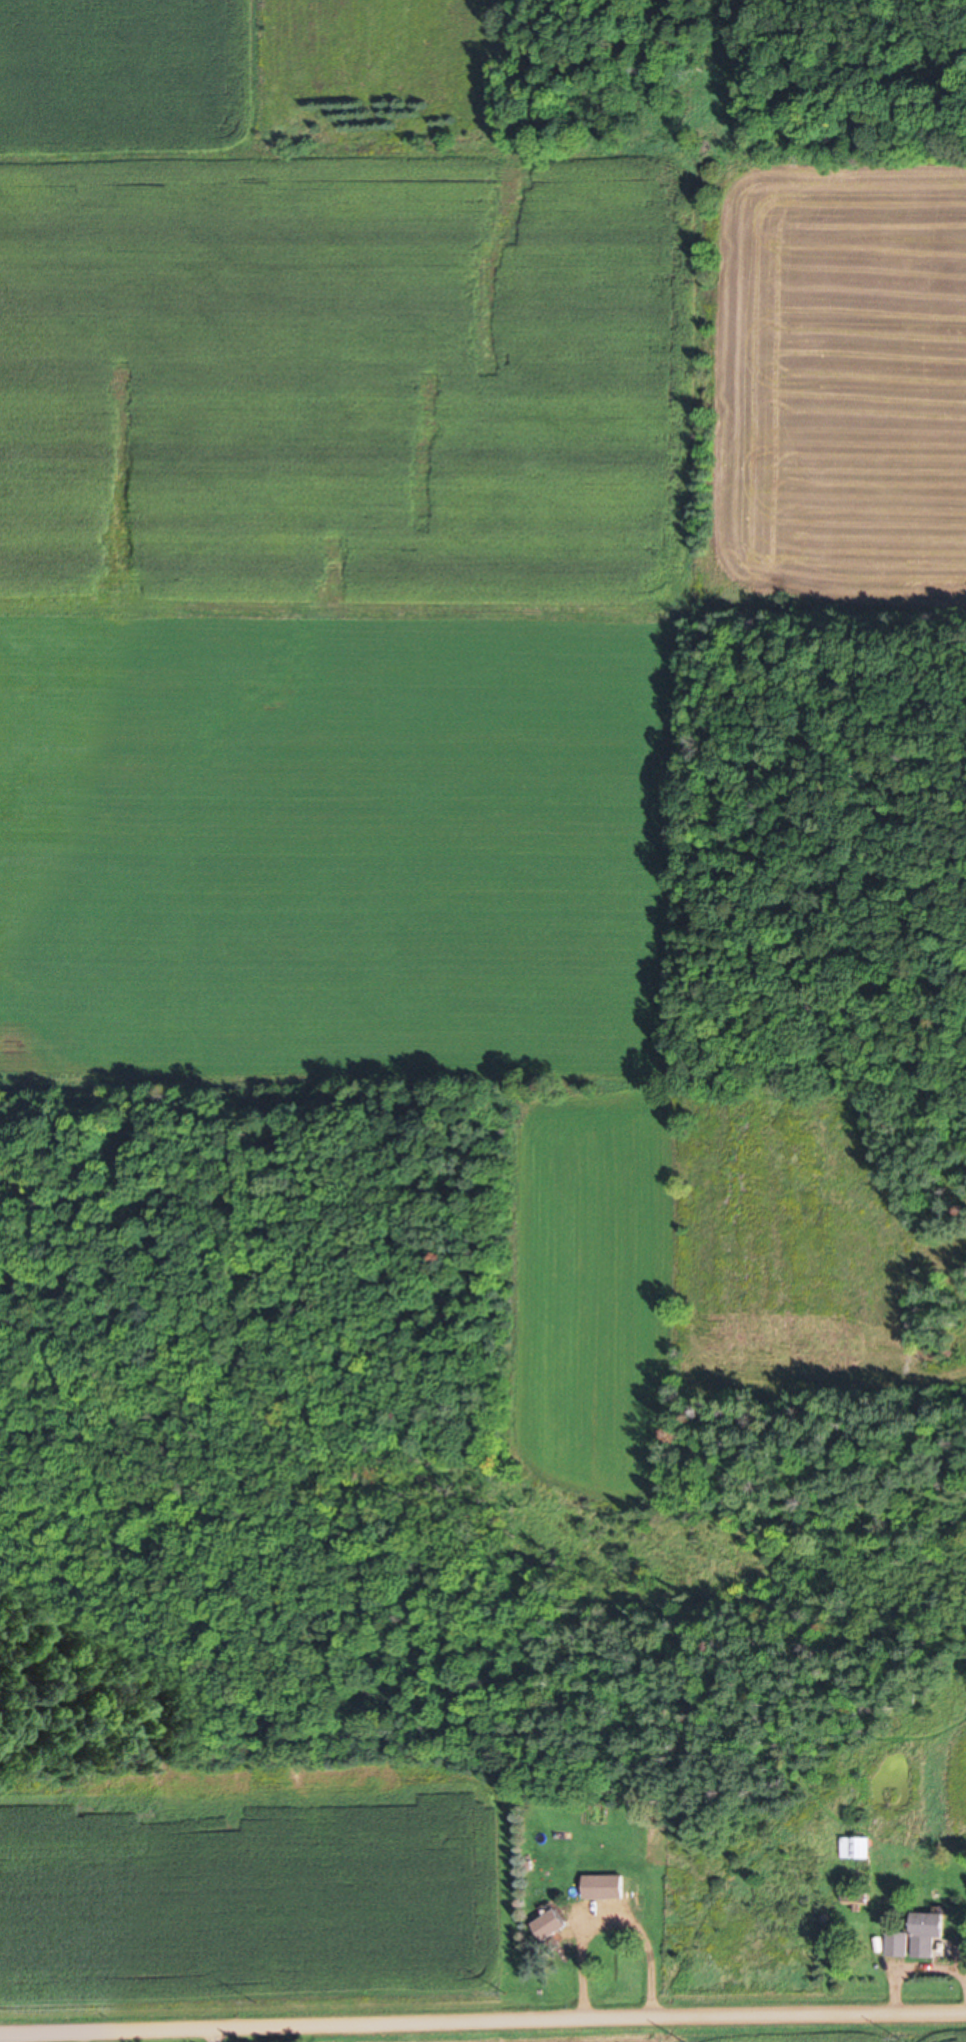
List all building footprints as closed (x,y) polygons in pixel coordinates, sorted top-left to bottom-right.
[(874,1836),(845,1836),(845,1857),(874,1857),(874,1836)] [(628,1874),(587,1874),(587,1897),(628,1897),(628,1874)] [(873,1891),(848,1891),(848,1903),(873,1903),(873,1891)] [(574,1925),(561,1906),(537,1922),(549,1941),(574,1925)] [(937,1957),(937,1936),(950,1936),(950,1912),(916,1911),(915,1956),(937,1957)]
